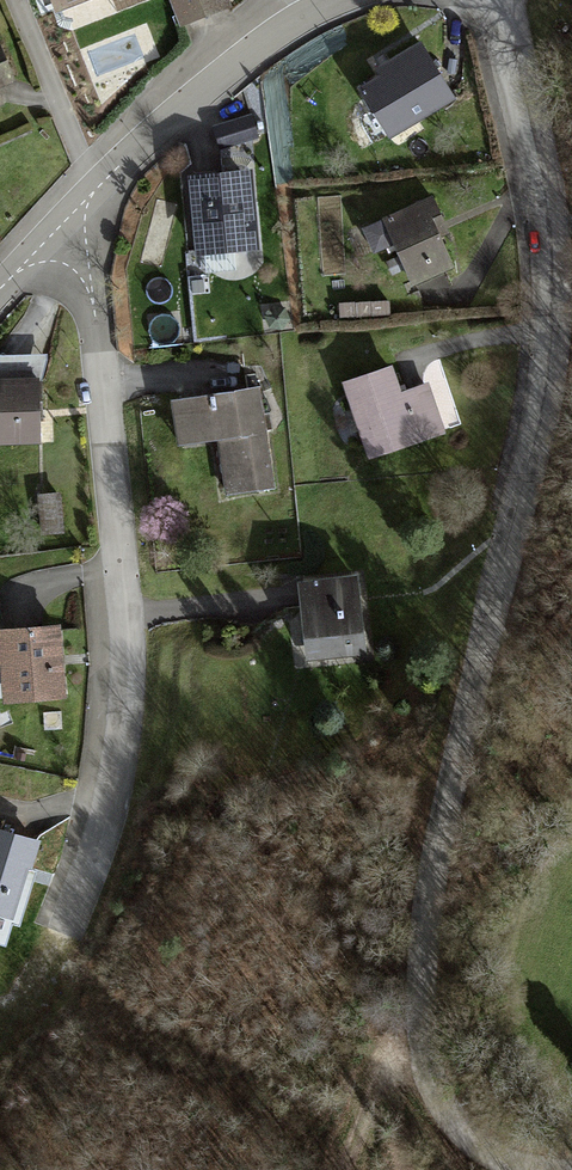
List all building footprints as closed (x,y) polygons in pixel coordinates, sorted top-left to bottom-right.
[(54,18),(110,0),(48,0),(54,18)] [(178,19),(220,5),(218,0),(171,0),(178,19)] [(419,56),(360,90),(384,131),(442,98),(419,56)] [(11,98),(0,72),(0,103),(11,98)] [(244,122),(211,132),(216,150),(249,140),(244,122)] [(247,180),(187,182),(190,255),(250,252),(247,180)] [(416,203),(384,221),(396,241),(416,276),(447,258),(416,203)] [(374,253),(396,241),(384,221),(363,233),(374,253)] [(382,304),(338,307),(338,320),(383,317),(382,304)] [(384,366),(342,381),(367,452),(428,430),(415,392),(396,398),(384,366)] [(33,453),(39,389),(0,385),(0,449),(33,453)] [(274,484),(261,394),(177,406),(183,447),(214,443),(221,492),(274,484)] [(299,588),(304,655),(363,650),(357,584),(299,588)] [(0,634),(0,696),(58,692),(54,630),(0,634)] [(17,922),(24,901),(7,895),(25,843),(0,835),(0,916),(17,922)]
